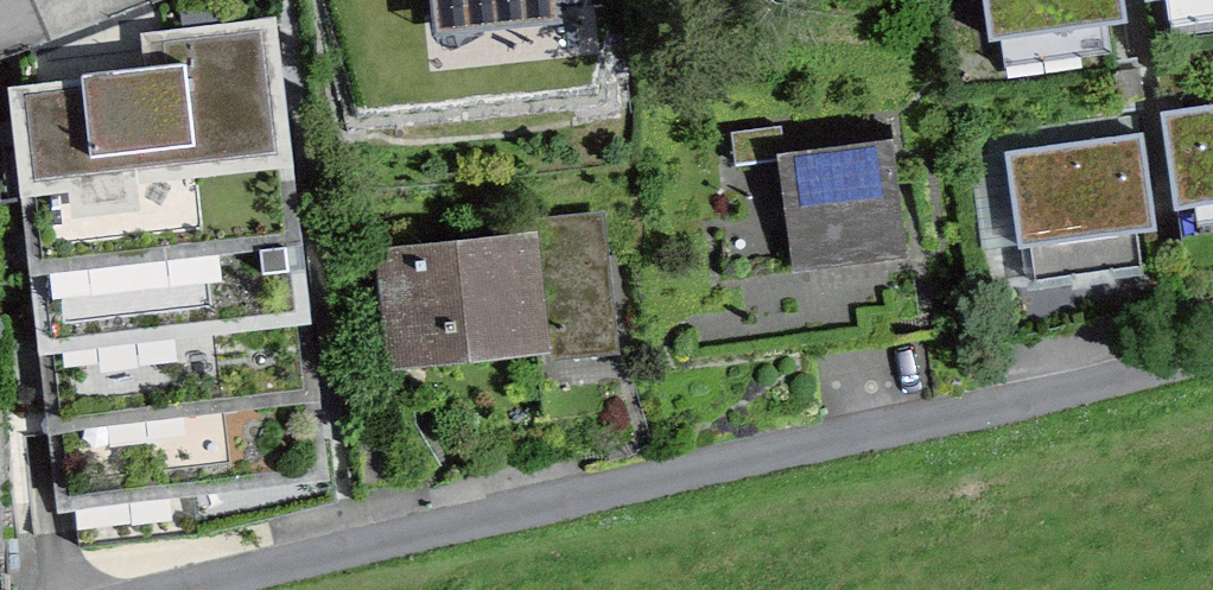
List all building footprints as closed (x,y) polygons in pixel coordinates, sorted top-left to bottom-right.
[(492,19),(578,10),(577,0),(490,0),(492,19)] [(991,65),(1122,48),(1116,0),(983,0),(991,65)] [(1153,21),(1212,14),(1212,0),(1150,0),(1153,21)] [(143,88),(18,102),(27,185),(284,158),(269,30),(138,45),(143,88)] [(1165,121),(1179,230),(1212,226),(1212,115),(1165,121)] [(894,144),(731,166),(747,287),(911,265),(894,144)] [(1143,149),(1011,165),(1025,275),(1157,259),(1143,149)] [(284,158),(27,185),(35,275),(294,249),(284,158)] [(539,238),(551,358),(555,395),(618,388),(603,232),(539,238)] [(389,374),(551,358),(539,238),(378,254),(389,374)] [(294,249),(35,275),(43,359),(304,330),(294,249)] [(304,330),(43,359),(52,436),(184,420),(311,404),(304,330)] [(311,404),(184,420),(193,495),(320,480),(311,404)] [(193,495),(184,420),(52,436),(61,511),(193,495)]
